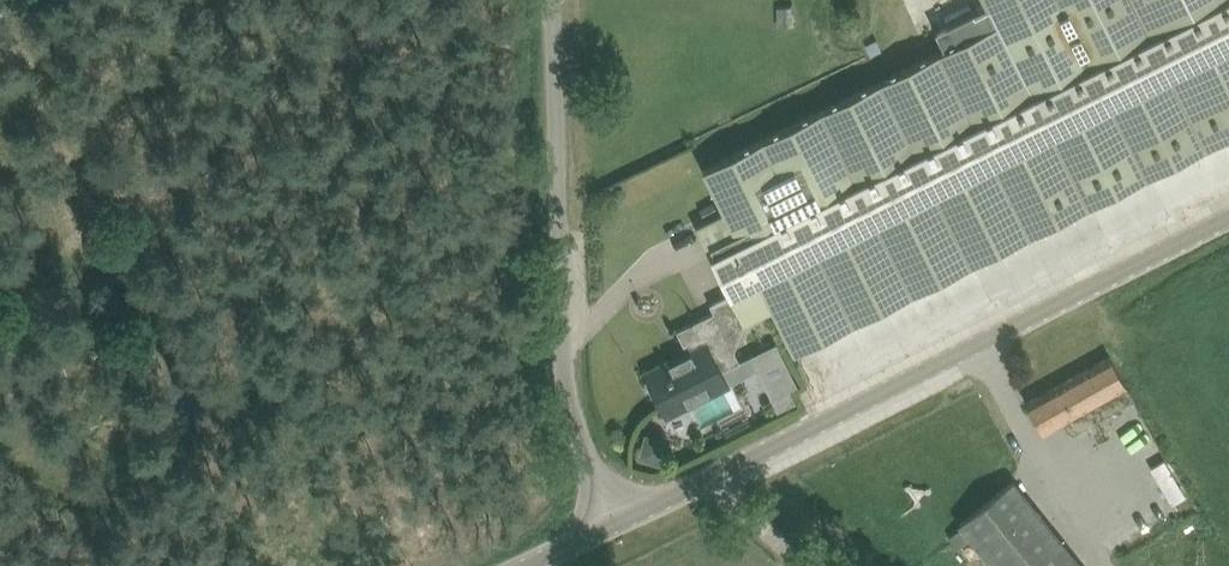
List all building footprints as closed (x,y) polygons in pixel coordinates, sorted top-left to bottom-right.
[(697,226),(711,255),(730,292),(743,318),(745,323),(775,308),(796,351),(973,263),(1148,176),(1228,135),(1228,0),(985,0),(987,4),(937,30),(944,44),(946,48),(882,80),(705,168),(724,205),(726,211),(697,226)] [(779,24),(794,24),(793,6),(779,7),(779,24)] [(877,38),(867,44),(872,54),(882,49),(877,38)] [(724,328),(743,318),(730,292),(711,303),(715,311),(677,330),(688,351),(669,361),(647,372),(651,378),(646,380),(654,396),(658,394),(668,414),(729,383),(722,369),(740,360),(735,350),(724,328)] [(1098,420),(1136,398),(1111,355),(1027,402),(1044,432),(1066,420),(1074,433),(1088,425),(1093,434),(1103,428),(1098,420)] [(650,431),(642,455),(665,463),(673,439),(650,431)] [(1170,456),(1151,466),(1172,503),(1191,492),(1170,456)] [(960,527),(949,536),(958,547),(969,539),(991,565),(1078,565),(1010,481),(957,523),(960,527)] [(1139,541),(1186,516),(1177,501),(1131,525),(1139,541)]
